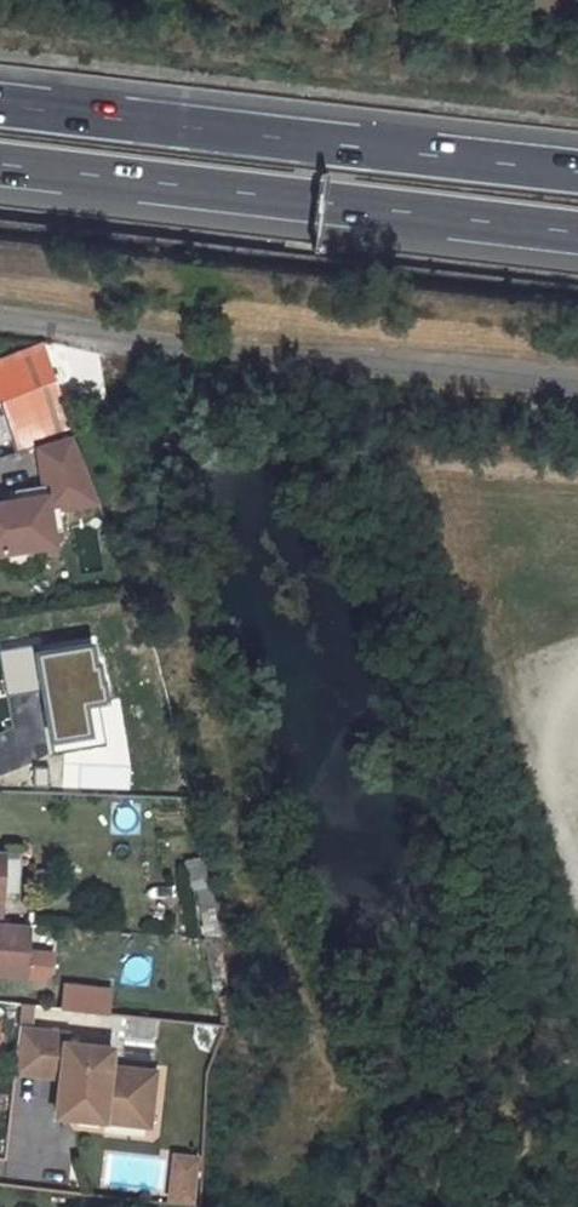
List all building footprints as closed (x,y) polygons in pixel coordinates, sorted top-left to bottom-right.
[(13,453),(74,434),(44,341),(0,358),(0,403),(13,453)] [(46,544),(39,486),(0,490),(0,549),(46,544)] [(25,929),(0,927),(0,973),(21,975),(25,929)] [(217,940),(202,938),(213,1000),(227,998),(217,940)] [(63,986),(60,1010),(105,1015),(108,991),(63,986)] [(16,1030),(10,1080),(57,1085),(55,1103),(60,1104),(58,1112),(69,1126),(74,1132),(93,1134),(101,1121),(102,1114),(144,1118),(149,1073),(107,1068),(109,1049),(63,1044),(64,1035),(16,1030)] [(69,1126),(58,1112),(57,1125),(69,1126)] [(144,1118),(102,1114),(101,1121),(143,1126),(144,1118)] [(191,1202),(195,1152),(165,1150),(162,1200),(191,1202)]
